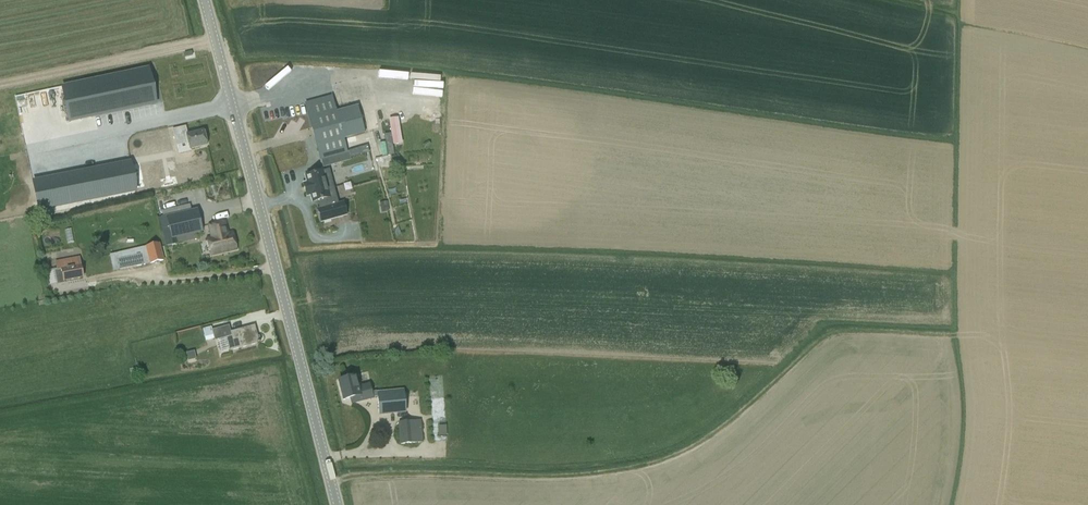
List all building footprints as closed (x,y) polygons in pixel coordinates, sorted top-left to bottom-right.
[(331,62),(296,77),(298,82),(334,68),(331,62)] [(106,118),(156,108),(150,73),(99,83),(106,118)] [(347,153),(343,138),(336,113),(332,96),(305,103),(319,152),(321,160),(347,153)] [(386,96),(380,99),(394,125),(399,122),(386,96)] [(190,150),(206,146),(203,131),(188,135),(186,127),(172,130),(176,147),(188,143),(190,150)] [(0,148),(0,178),(86,163),(81,133),(0,148)] [(369,153),(367,146),(348,151),(350,158),(369,153)] [(131,163),(35,182),(40,210),(137,191),(131,163)] [(313,172),(307,173),(308,176),(306,176),(308,183),(304,184),(307,196),(310,195),(312,201),(318,200),(320,209),(319,210),(322,222),(346,215),(343,203),(332,206),(329,197),(330,197),(328,189),(333,188),(331,181),(325,182),(323,172),(314,174),(313,172)] [(166,217),(158,219),(165,247),(176,244),(198,239),(196,234),(203,232),(197,209),(166,217)] [(211,237),(207,238),(211,255),(235,249),(231,233),(227,234),(224,222),(208,227),(211,237)] [(150,263),(163,260),(159,244),(146,247),(150,263)] [(140,265),(150,263),(146,247),(136,249),(140,265)] [(110,256),(114,272),(122,270),(118,254),(110,256)] [(57,269),(54,270),(57,285),(64,284),(64,280),(83,276),(79,257),(55,261),(57,269)] [(215,341),(226,338),(229,352),(259,344),(254,326),(230,332),(228,326),(212,330),(211,326),(202,329),(205,342),(214,339),(215,341)] [(339,385),(337,385),(338,391),(340,390),(343,401),(359,396),(361,402),(371,399),(368,387),(358,390),(355,378),(338,382),(339,385)] [(404,394),(377,396),(379,415),(406,413),(404,394)] [(399,422),(400,443),(423,441),(422,420),(399,422)]
